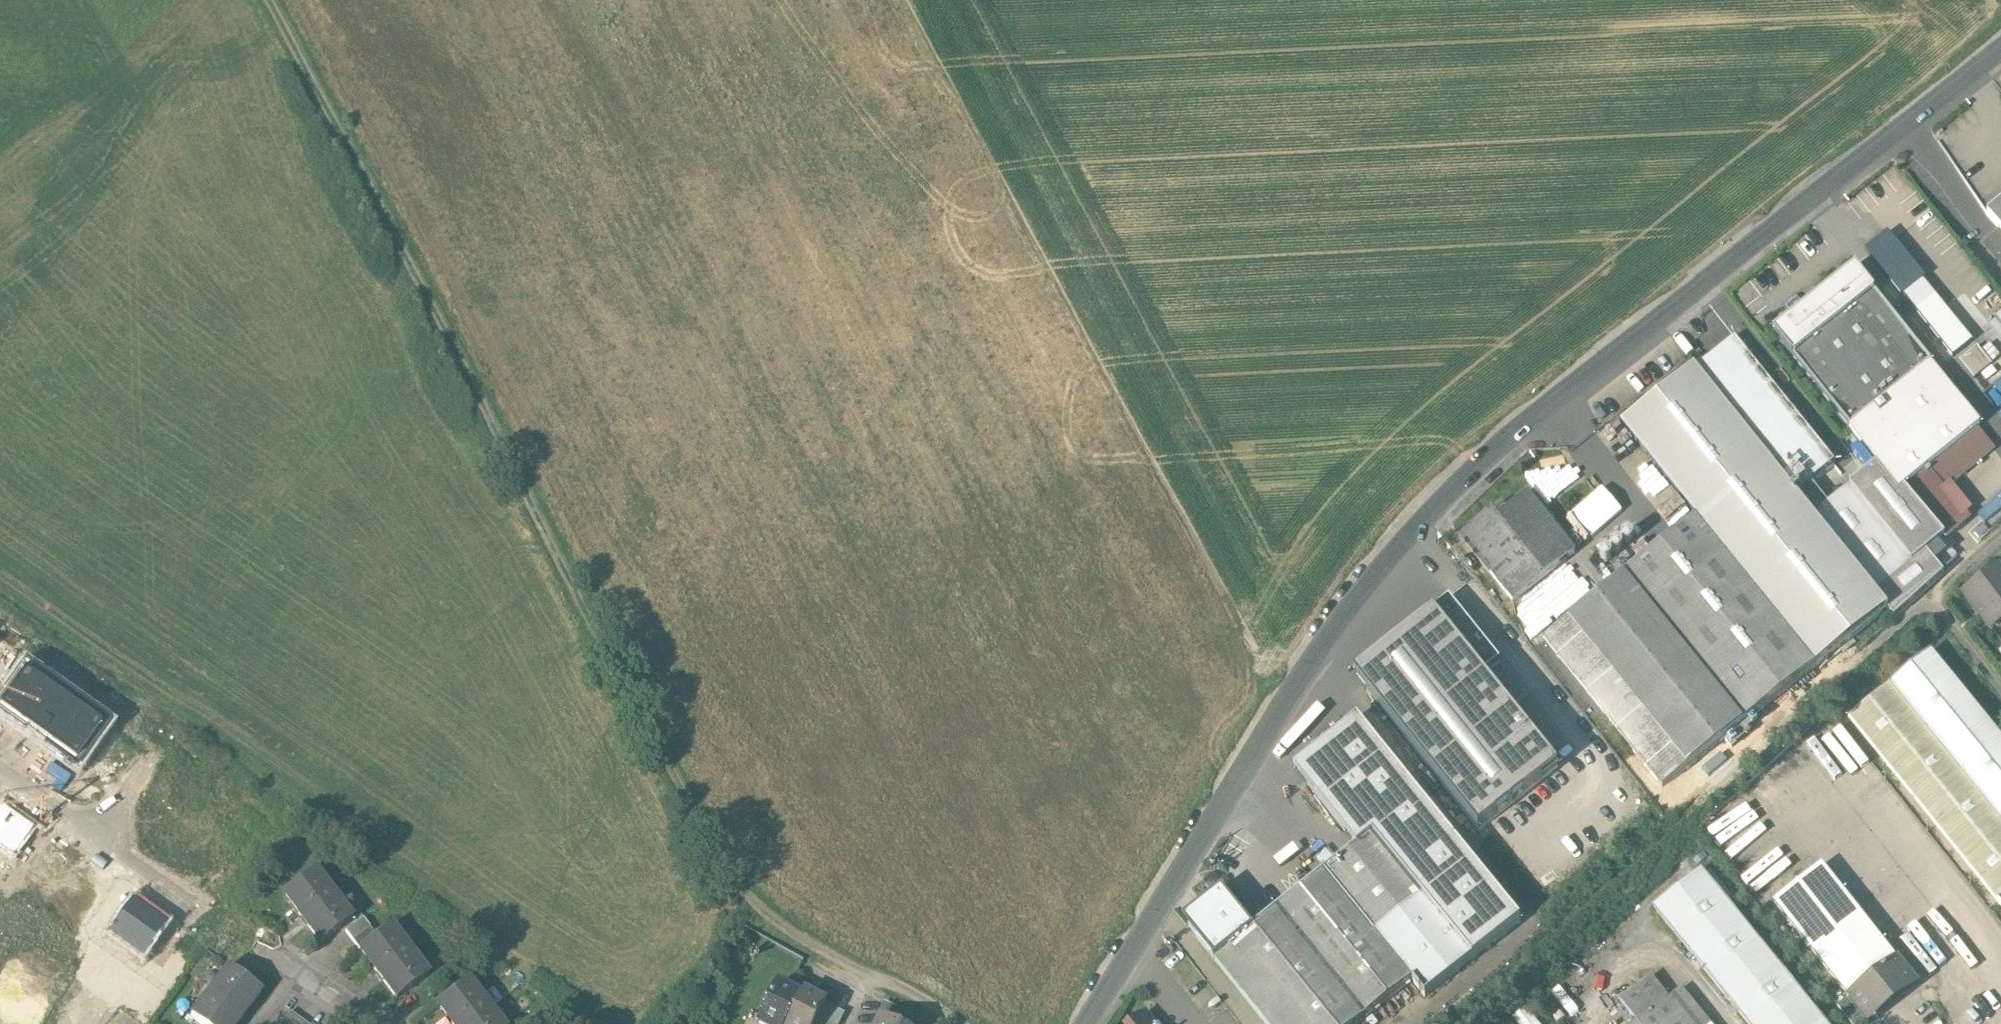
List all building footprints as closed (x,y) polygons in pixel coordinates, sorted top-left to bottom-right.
[(1987,213),(1983,216),(2000,236),(2000,202),(1987,213)] [(1906,258),(1893,268),(1908,287),(1902,292),(1952,355),(1972,340),(1906,258)] [(1981,426),(1854,267),(1802,309),(1797,303),(1785,312),(1790,318),(1775,331),(1899,490),(1907,484),(1944,532),(1966,514),(1946,489),(1996,450),(1979,428),(1981,426)] [(1835,463),(1735,337),(1696,367),(1811,513),(1825,502),(1817,493),(1809,499),(1801,489),(1835,463)] [(1958,359),(1974,379),(1992,364),(1976,344),(1958,359)] [(1696,367),(1693,364),(1621,422),(1695,515),(1816,667),(1888,610),(1875,594),(1811,513),(1696,367)] [(1562,459),(1530,479),(1545,502),(1577,483),(1562,459)] [(1914,563),(1850,483),(1811,513),(1875,594),(1914,563)] [(1570,514),(1592,537),(1623,509),(1601,485),(1570,514)] [(1576,551),(1529,493),(1498,517),(1492,510),(1460,537),(1513,602),(1576,551)] [(2000,506),(2000,494),(1978,511),(1984,519),(2000,506)] [(1695,515),(1543,637),(1664,788),(1816,667),(1695,515)] [(1990,625),(2000,617),(2000,570),(1997,564),(1964,590),(1990,625)] [(1433,611),(1354,674),(1479,832),(1559,769),(1433,611)] [(1990,625),(2000,641),(2000,617),(1990,625)] [(1931,648),(1849,712),(2000,904),(2000,737),(1931,648)] [(25,735),(27,732),(46,745),(43,749),(78,773),(111,727),(24,665),(2,695),(0,693),(0,718),(25,735)] [(1359,717),(1293,767),(1356,847),(1255,928),(1229,898),(1190,927),(1267,1023),(1361,1023),(1413,983),(1426,999),(1523,924),(1359,717)] [(1,807),(0,808),(0,850),(12,858),(33,830),(1,807)] [(1701,866),(1654,904),(1749,1023),(1827,1023),(1701,866)] [(1774,907),(1847,999),(1895,961),(1822,869),(1774,907)] [(352,921),(313,871),(310,873),(310,874),(282,895),(320,945),(352,921)] [(144,958),(165,929),(131,904),(110,934),(144,958)] [(347,934),(359,950),(376,938),(364,921),(347,934)] [(427,974),(390,927),(376,938),(359,950),(395,998),(427,974)] [(1917,989),(1895,961),(1872,980),(1894,1008),(1917,989)] [(227,968),(190,1016),(200,1023),(241,1023),(263,995),(227,968)] [(1653,975),(1620,999),(1638,1022),(1635,1023),(1713,1023),(1683,986),(1669,996),(1653,975)] [(1872,980),(1847,999),(1842,1004),(1858,1023),(1874,1023),(1894,1008),(1872,980)] [(468,981),(437,1005),(451,1023),(501,1023),(468,981)] [(761,1023),(789,1023),(803,998),(780,987),(761,1023)] [(804,995),(803,998),(789,1023),(818,1023),(827,1006),(804,995)] [(878,1016),(882,1018),(893,1023),(897,1014),(899,1012),(884,1005),(878,1016)] [(827,1006),(818,1023),(836,1023),(841,1014),(827,1006)] [(292,1015),(285,1023),(304,1023),(292,1015)]
